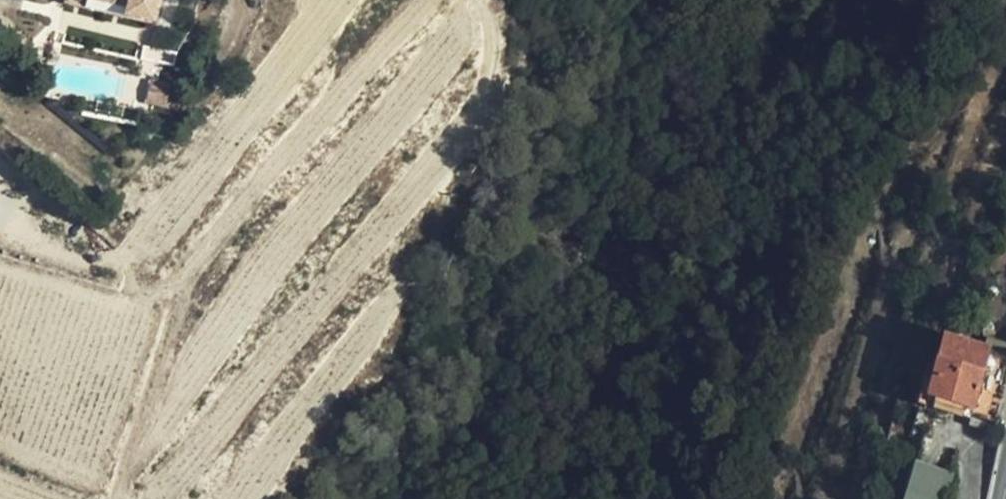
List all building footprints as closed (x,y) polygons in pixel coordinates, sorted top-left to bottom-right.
[(85,14),(154,29),(161,0),(87,0),(85,14)] [(172,73),(175,60),(144,53),(141,66),(172,73)] [(1005,391),(1005,358),(981,352),(942,342),(927,400),(974,414),(972,420),(997,426),(1005,391)] [(984,342),(981,352),(1005,358),(1005,347),(984,342)] [(957,472),(915,461),(905,498),(950,498),(957,472)]
